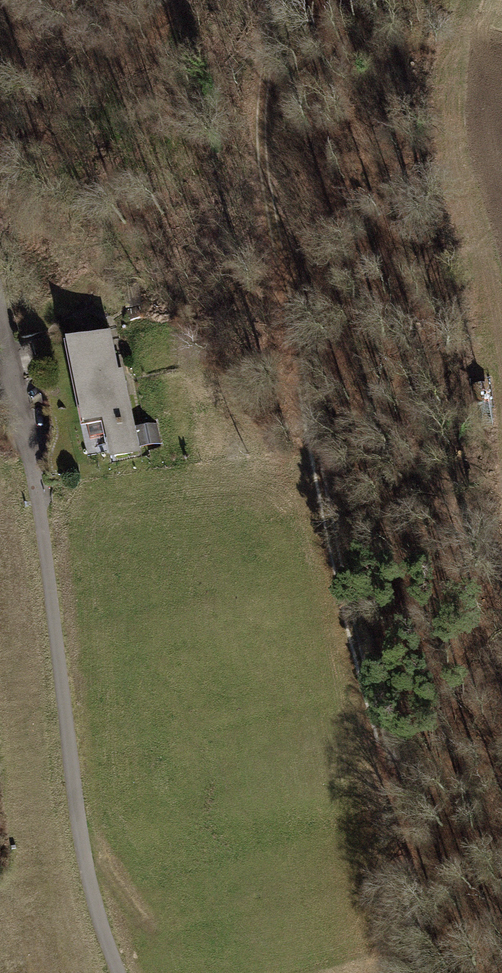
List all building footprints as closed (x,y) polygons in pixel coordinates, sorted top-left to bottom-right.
[(114,331),(65,341),(91,464),(140,453),(114,331)]
